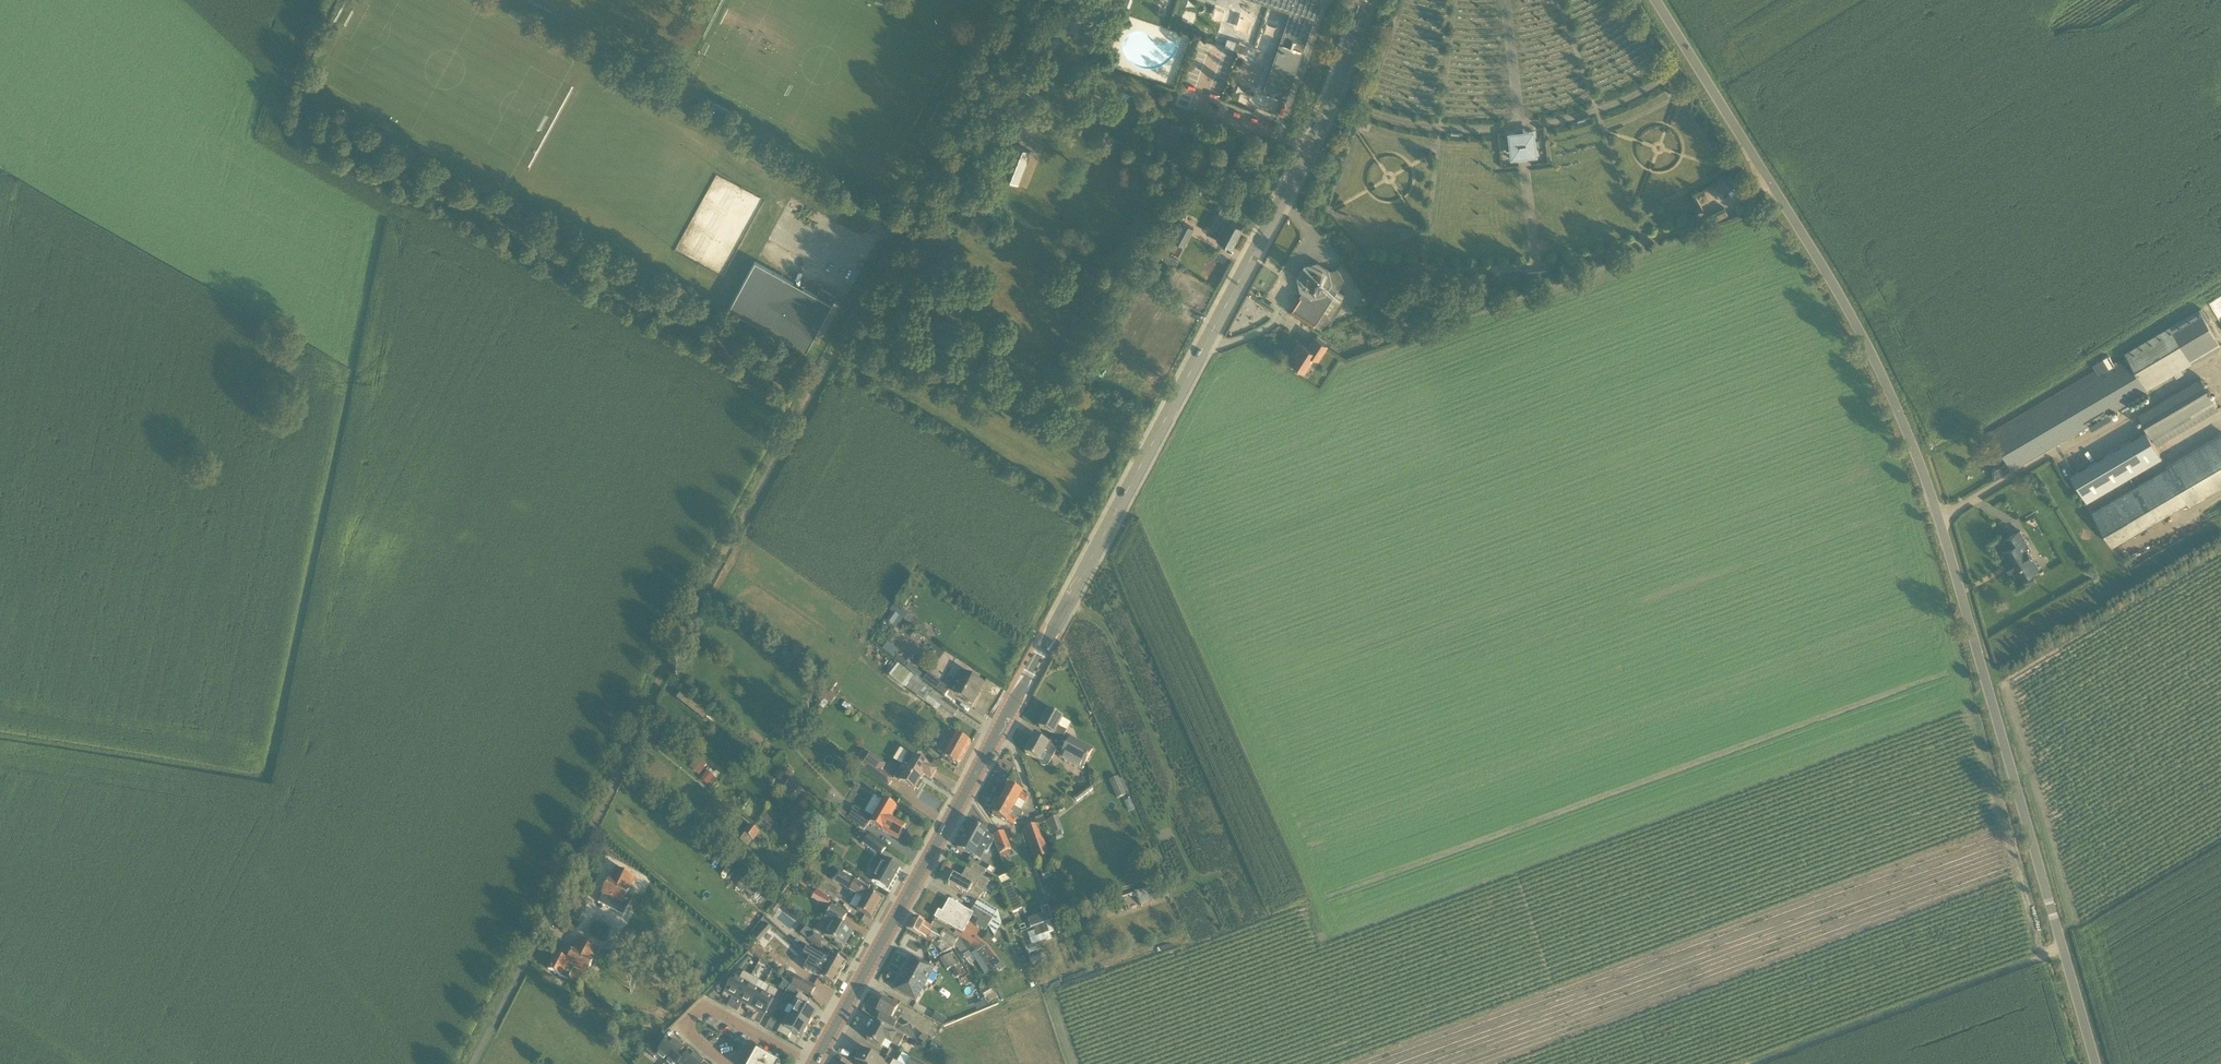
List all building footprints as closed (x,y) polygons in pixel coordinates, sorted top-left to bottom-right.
[(1289,12),(1261,91),(1285,100),(1312,20),(1315,21),(1320,4),(1318,3),(1319,0),(1253,0),(1289,12)] [(1249,52),(1251,44),(1229,39),(1227,47),(1249,52)] [(1026,100),(1026,89),(1020,86),(1014,89),(1015,95),(1010,98),(1010,105),(1016,108),(1025,102),(1026,102),(1026,101),(1026,100)] [(1513,158),(1540,157),(1539,130),(1512,131),(1513,158)] [(1004,141),(992,174),(1018,184),(1031,151),(1004,141)] [(1231,209),(1222,205),(1221,204),(1210,226),(1219,231),(1215,238),(1231,247),(1241,227),(1226,219),(1231,209)] [(1180,222),(1170,238),(1181,245),(1191,228),(1180,222)] [(755,261),(729,308),(806,351),(810,343),(828,311),(836,296),(821,288),(817,295),(755,262),(755,261)] [(1313,326),(1315,323),(1323,329),(1327,323),(1331,325),(1343,306),(1339,304),(1345,295),(1337,289),(1339,285),(1331,280),(1329,271),(1316,262),(1303,265),(1296,277),(1299,290),(1300,291),(1288,310),(1297,316),(1313,326)] [(1156,264),(1150,278),(1165,285),(1171,271),(1156,264)] [(2127,359),(1992,437),(2012,470),(2147,391),(2146,390),(2192,364),(2220,347),(2199,309),(2170,326),(2124,354),(2127,359)] [(1327,345),(1313,337),(1306,347),(1301,343),(1297,349),(1295,348),(1287,360),(1293,364),(1293,365),(1303,372),(1312,357),(1317,360),(1327,345)] [(2218,409),(2200,378),(2137,415),(2151,438),(2156,446),(2218,409)] [(2162,458),(2146,432),(2070,476),(2086,503),(2162,458)] [(2092,511),(2112,546),(2187,502),(2190,506),(2220,487),(2220,432),(2166,465),(2167,467),(2092,511)] [(2018,581),(2040,569),(2029,550),(2032,549),(2021,530),(2001,541),(2006,549),(2001,552),(2006,561),(2003,563),(2010,573),(2013,572),(2018,581)] [(905,621),(892,612),(885,622),(895,629),(896,627),(899,629),(905,621)] [(937,703),(954,715),(959,709),(913,675),(913,677),(897,664),(889,676),(933,708),(937,703)] [(945,697),(948,691),(949,688),(928,672),(927,673),(923,669),(918,676),(922,680),(944,696),(945,697)] [(955,678),(949,688),(948,691),(972,704),(983,684),(961,672),(957,680),(955,678)] [(683,693),(679,698),(703,717),(707,712),(683,693)] [(1062,740),(1067,731),(1071,724),(1061,719),(1062,719),(1047,711),(1038,727),(1062,740)] [(944,740),(937,751),(943,754),(942,757),(957,765),(970,742),(949,731),(944,740)] [(1024,753),(1039,761),(1039,764),(1040,766),(1043,767),(1047,766),(1056,749),(1033,737),(1024,753)] [(1088,760),(1094,763),(1098,755),(1092,752),(1094,749),(1070,737),(1065,748),(1088,760)] [(780,752),(764,739),(758,747),(774,760),(780,752)] [(1088,760),(1065,748),(1059,759),(1082,771),(1088,760)] [(886,765),(867,752),(858,764),(878,779),(889,787),(893,781),(880,772),(886,765)] [(903,764),(894,778),(904,784),(913,790),(914,788),(918,790),(923,783),(919,780),(923,774),(930,779),(935,770),(926,764),(909,754),(903,764)] [(710,770),(703,777),(709,784),(716,778),(710,770)] [(788,799),(796,789),(800,783),(792,776),(790,778),(785,774),(781,778),(779,782),(784,786),(780,792),(788,799)] [(1117,799),(1126,795),(1118,777),(1109,781),(1117,799)] [(1014,807),(1018,799),(1025,802),(1028,796),(1022,793),(1022,792),(1007,784),(999,799),(1014,807)] [(999,799),(991,814),(1006,822),(1006,821),(1013,825),(1016,820),(1022,819),(1021,811),(1014,807),(999,799)] [(882,801),(873,816),(856,806),(849,816),(847,819),(863,831),(868,823),(888,834),(897,840),(904,826),(889,818),(895,808),(882,801)] [(772,828),(778,819),(766,809),(759,818),(772,828)] [(839,809),(837,812),(847,819),(849,816),(839,809)] [(1058,816),(1045,821),(1048,828),(1047,829),(1050,836),(1063,831),(1058,816)] [(1047,854),(1039,831),(1047,829),(1048,828),(1045,821),(1044,819),(1035,822),(1037,826),(1025,831),(1035,859),(1047,854)] [(974,857),(979,849),(986,853),(993,840),(992,837),(987,834),(987,833),(969,823),(956,847),(974,857)] [(748,846),(752,840),(753,841),(760,833),(749,824),(743,833),(744,834),(739,840),(748,846)] [(877,872),(874,877),(871,882),(877,885),(886,890),(899,868),(890,862),(884,859),(879,856),(885,848),(868,835),(864,831),(858,839),(863,842),(862,843),(862,844),(876,854),(869,868),(871,869),(877,872)] [(992,836),(999,853),(1010,849),(1003,832),(992,836)] [(702,848),(699,852),(704,856),(707,852),(702,848)] [(977,901),(978,900),(980,896),(984,898),(987,892),(985,888),(989,881),(982,877),(986,871),(974,864),(970,870),(966,868),(960,879),(953,875),(947,884),(951,886),(961,891),(977,901)] [(626,895),(629,888),(634,878),(615,869),(610,879),(603,893),(598,903),(623,916),(628,906),(632,898),(626,895)] [(854,881),(837,871),(832,881),(849,890),(859,896),(858,898),(862,900),(856,911),(870,919),(881,900),(867,893),(869,889),(854,881)] [(760,903),(766,895),(744,877),(737,886),(760,903)] [(1011,881),(1000,885),(1012,912),(1023,908),(1011,881)] [(1138,891),(1143,905),(1153,902),(1148,887),(1138,891)] [(816,891),(812,898),(826,907),(830,900),(816,891)] [(958,905),(948,899),(941,912),(938,910),(933,918),(943,923),(955,930),(956,930),(962,933),(973,913),(967,910),(958,905)] [(575,900),(571,908),(582,914),(586,906),(575,900)] [(997,911),(978,900),(977,901),(973,908),(992,919),(988,926),(994,936),(1001,923),(997,911)] [(1064,904),(1049,910),(1052,920),(1053,920),(1075,912),(1071,902),(1068,903),(1067,902),(1064,903),(1064,904)] [(846,914),(837,909),(831,906),(824,919),(830,923),(823,935),(835,941),(833,944),(842,949),(852,931),(840,925),(846,914)] [(1031,918),(1027,920),(1030,928),(1032,928),(1033,927),(1051,921),(1052,920),(1047,907),(1040,909),(1042,914),(1042,915),(1031,918)] [(571,908),(567,916),(570,917),(577,922),(582,914),(571,908)] [(906,928),(905,928),(915,934),(919,936),(920,935),(926,939),(932,943),(934,940),(935,938),(928,935),(930,932),(939,937),(954,945),(957,948),(962,956),(963,956),(968,964),(974,960),(958,937),(944,928),(944,929),(933,923),(931,927),(921,922),(912,916),(906,928)] [(1051,921),(1033,927),(1034,931),(1037,938),(1049,933),(1052,932),(1054,931),(1051,921)] [(763,922),(751,936),(758,943),(771,929),(763,922)] [(828,944),(806,927),(800,934),(822,951),(828,944)] [(586,973),(593,959),(598,949),(580,939),(575,949),(574,949),(568,961),(555,955),(548,969),(566,978),(573,966),(586,973)] [(807,949),(804,955),(839,974),(845,964),(836,958),(830,955),(828,960),(827,960),(807,949)] [(950,953),(940,959),(947,971),(958,964),(957,963),(959,962),(957,958),(954,960),(950,953)] [(804,955),(800,961),(821,972),(818,977),(823,980),(833,985),(839,974),(804,955)] [(933,968),(912,956),(904,970),(908,972),(901,984),(898,982),(893,990),(915,1001),(933,968)] [(733,976),(721,996),(726,998),(729,996),(737,1000),(751,976),(743,972),(739,979),(733,976)] [(737,1000),(746,1005),(745,1009),(749,1011),(760,991),(754,988),(758,981),(751,976),(737,1000)] [(796,977),(790,986),(796,990),(810,998),(816,988),(796,977)] [(786,992),(791,984),(784,980),(780,988),(786,992)] [(756,1011),(764,1016),(778,991),(770,987),(766,994),(760,991),(749,1011),(753,1014),(756,1011)] [(795,1008),(791,1016),(808,1026),(815,1013),(805,1008),(809,1001),(799,992),(791,1006),(795,1008)] [(898,1008),(883,999),(875,1012),(880,1014),(877,1019),(886,1025),(916,1042),(910,1025),(902,1027),(891,1021),(898,1008)] [(787,1014),(777,1033),(788,1039),(791,1033),(801,1038),(808,1026),(791,1016),(790,1016),(787,1014)] [(774,1029),(778,1021),(772,1018),(768,1026),(774,1029)] [(895,1035),(874,1024),(866,1039),(880,1047),(885,1040),(891,1043),(898,1048),(904,1038),(896,1034),(895,1035)] [(673,1043),(668,1039),(655,1055),(665,1063),(678,1046),(673,1042),(673,1043)] [(687,1054),(683,1051),(678,1046),(665,1063),(666,1063),(679,1063),(687,1054)] [(870,1054),(860,1049),(854,1061),(859,1063),(885,1063),(883,1063),(883,1062),(870,1054)] [(699,1059),(694,1054),(694,1055),(689,1051),(687,1054),(679,1063),(695,1063),(699,1059)] [(756,1052),(749,1063),(777,1063),(756,1052)]
